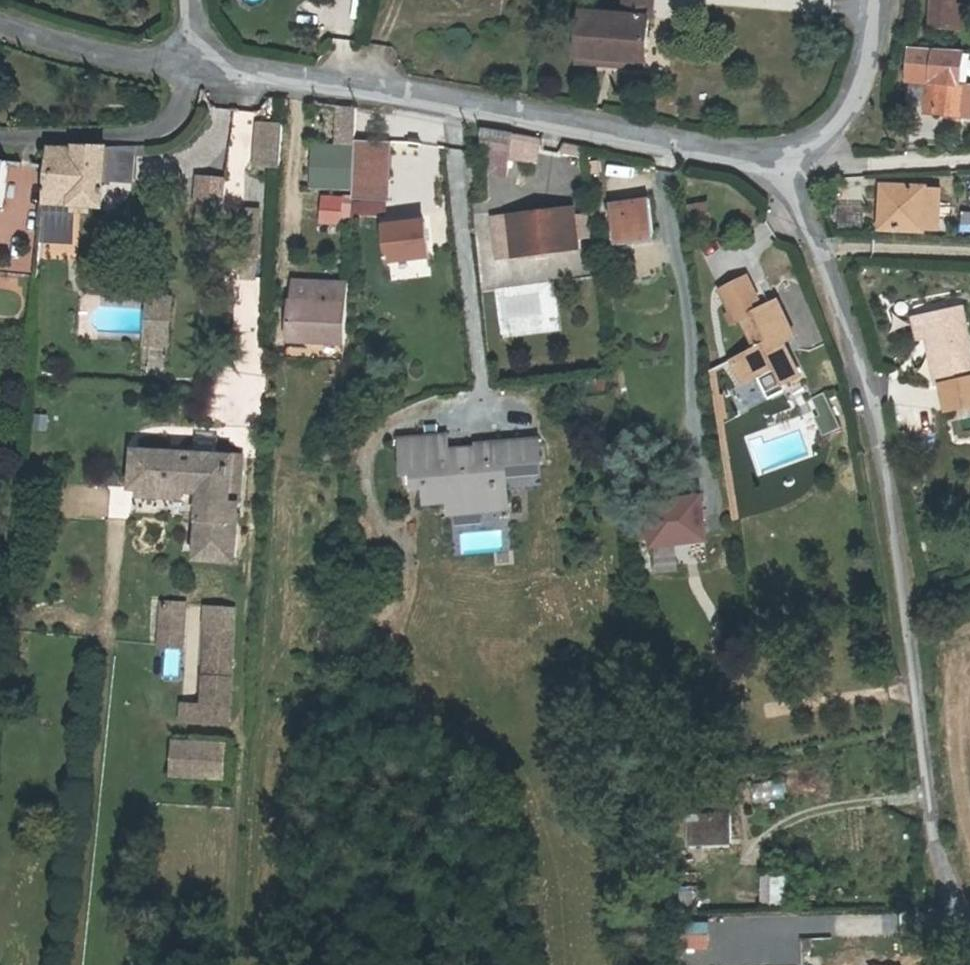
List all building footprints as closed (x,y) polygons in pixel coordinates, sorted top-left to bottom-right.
[(620,65),(646,68),(649,18),(652,18),(654,0),(627,0),(626,16),(582,12),(578,55),(620,58),(620,65)] [(953,27),(955,5),(955,0),(932,0),(930,25),(953,27)] [(965,6),(955,5),(953,27),(963,27),(965,6)] [(964,50),(907,47),(907,80),(938,81),(940,81),(942,67),(962,70),(964,50)] [(578,62),(620,65),(620,58),(578,55),(578,62)] [(925,111),(969,117),(969,85),(960,84),(962,70),(942,67),(940,81),(938,81),(937,93),(927,92),(925,111)] [(357,144),(357,141),(359,108),(339,106),(337,144),(357,144)] [(258,151),(283,152),(284,126),(260,124),(258,151)] [(485,153),(511,157),(514,135),(483,130),(485,153)] [(542,140),(514,135),(511,157),(511,160),(537,164),(542,140)] [(355,177),(355,187),(354,200),(385,202),(387,142),(357,141),(357,144),(357,148),(355,177)] [(387,142),(385,202),(391,202),(393,143),(387,142)] [(582,148),(566,145),(563,157),(584,161),(582,148)] [(50,151),(45,202),(75,204),(103,206),(105,180),(107,148),(77,147),(76,152),(50,151)] [(135,147),(107,148),(105,180),(134,182),(135,147)] [(355,177),(357,148),(317,147),(316,176),(355,177)] [(282,167),(283,152),(258,151),(257,166),(282,167)] [(511,157),(485,153),(487,175),(508,178),(511,160),(511,157)] [(6,212),(10,162),(0,161),(0,212),(6,212)] [(197,206),(231,207),(232,176),(198,175),(197,206)] [(355,187),(355,177),(316,176),(316,186),(355,187)] [(884,186),(882,229),(926,231),(928,188),(928,187),(884,186)] [(928,188),(926,231),(941,232),(943,189),(928,188)] [(341,198),(322,197),(320,223),(339,224),(341,198)] [(612,205),(614,222),(632,220),(631,216),(652,213),(650,199),(612,205)] [(385,202),(354,200),(354,214),(384,216),(385,202)] [(705,200),(690,202),(692,221),(707,220),(705,200)] [(75,204),(45,202),(42,240),(73,242),(75,204)] [(833,231),(859,232),(860,203),(835,202),(833,231)] [(576,208),(495,219),(500,259),(581,249),(580,239),(577,214),(576,208)] [(959,208),(956,226),(969,228),(969,210),(959,208)] [(591,212),(577,214),(580,239),(594,237),(591,212)] [(655,233),(652,213),(631,216),(632,220),(614,222),(617,239),(655,233)] [(430,256),(425,223),(386,228),(390,261),(430,256)] [(246,231),(244,259),(256,260),(258,232),(246,231)] [(752,303),(759,299),(748,278),(722,292),(733,313),(752,303)] [(290,341),(348,344),(350,284),(295,281),(294,301),(292,301),(290,341)] [(172,298),(151,297),(149,344),(169,345),(172,298)] [(760,378),(764,386),(781,376),(786,386),(803,377),(792,354),(784,358),(779,347),(786,343),(796,338),(778,301),(756,312),(743,319),(744,319),(758,346),(734,361),(746,385),(760,378)] [(752,303),(733,313),(737,323),(744,319),(743,319),(756,312),(752,303)] [(926,337),(937,387),(944,385),(949,407),(969,403),(969,333),(964,307),(922,316),(922,319),(926,337)] [(917,339),(926,337),(922,319),(913,321),(917,339)] [(347,361),(348,344),(290,341),(290,359),(347,361)] [(792,354),(786,343),(779,347),(784,358),(792,354)] [(788,391),(786,386),(781,376),(764,386),(770,399),(788,391)] [(807,397),(820,433),(842,425),(829,390),(807,397)] [(803,426),(811,440),(818,436),(809,422),(803,426)] [(450,465),(449,455),(447,436),(402,441),(405,474),(415,473),(417,488),(427,488),(428,504),(452,502),(452,510),(509,505),(505,464),(541,461),(539,441),(481,445),(481,452),(464,453),(465,463),(450,465)] [(197,437),(196,454),(219,455),(220,439),(197,437)] [(196,454),(136,451),(134,489),(203,493),(199,552),(238,555),(244,456),(219,455),(196,454)] [(464,453),(449,455),(450,465),(465,463),(464,453)] [(700,540),(695,496),(645,502),(649,545),(700,540)] [(186,605),(164,604),(161,647),(183,648),(186,605)] [(229,725),(234,611),(208,609),(207,630),(213,630),(209,706),(184,704),(183,722),(229,725)] [(162,647),(160,675),(179,676),(180,648),(162,647)] [(228,746),(177,744),(175,775),(226,778),(228,746)] [(782,798),(781,779),(749,781),(750,800),(782,798)] [(700,805),(701,817),(722,816),(721,805),(700,805)] [(722,816),(701,817),(690,817),(691,841),(733,840),(732,816),(722,816)] [(757,872),(757,906),(781,906),(781,872),(757,872)] [(678,921),(680,949),(708,948),(706,920),(678,921)] [(811,938),(802,939),(803,950),(811,949),(811,938)]
